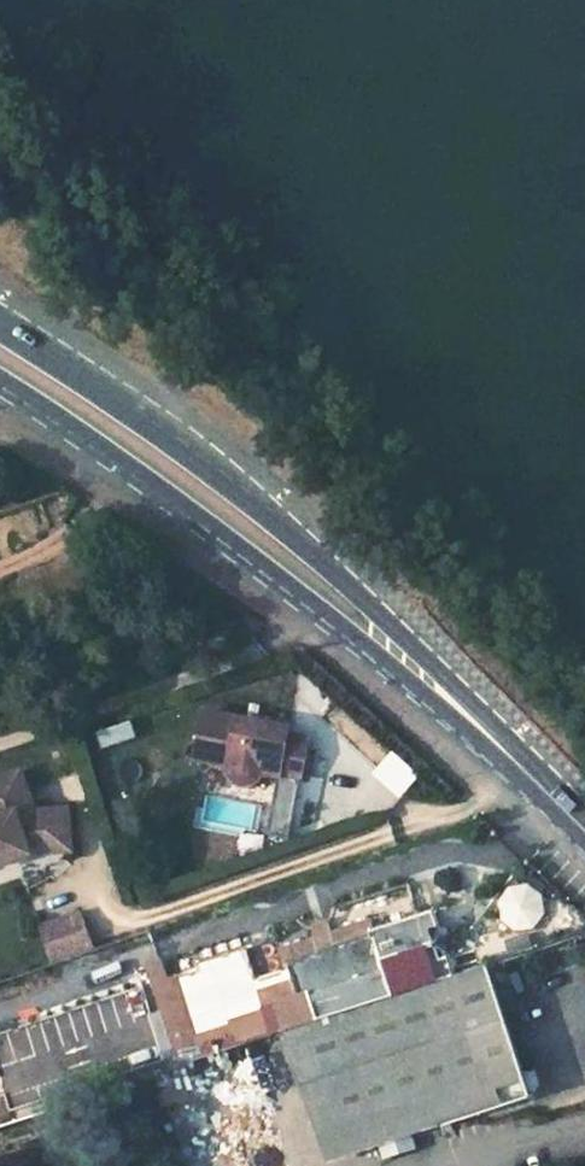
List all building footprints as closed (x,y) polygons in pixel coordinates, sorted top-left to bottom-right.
[(267,721),(214,710),(204,758),(237,765),(236,770),(239,777),(246,783),(249,784),(257,784),(262,782),(268,775),(269,771),(289,774),(293,752),(314,756),(318,738),(297,735),(298,727),(281,724),(275,728),(266,727),(267,721)] [(314,756),(293,752),(289,774),(310,779),(314,756)] [(34,844),(51,838),(77,836),(76,809),(43,812),(29,771),(0,781),(0,867),(38,854),(34,844)] [(79,851),(77,836),(51,838),(34,844),(38,854),(79,851)] [(309,998),(289,1004),(297,1028),(465,973),(459,956),(449,959),(439,928),(449,925),(444,910),(384,929),(381,920),(352,930),(353,932),(294,952),(309,998)] [(92,954),(80,918),(44,929),(56,966),(92,954)] [(459,956),(449,925),(439,928),(449,959),(459,956)] [(289,1033),(325,1138),(528,1072),(494,966),(289,1033)]
